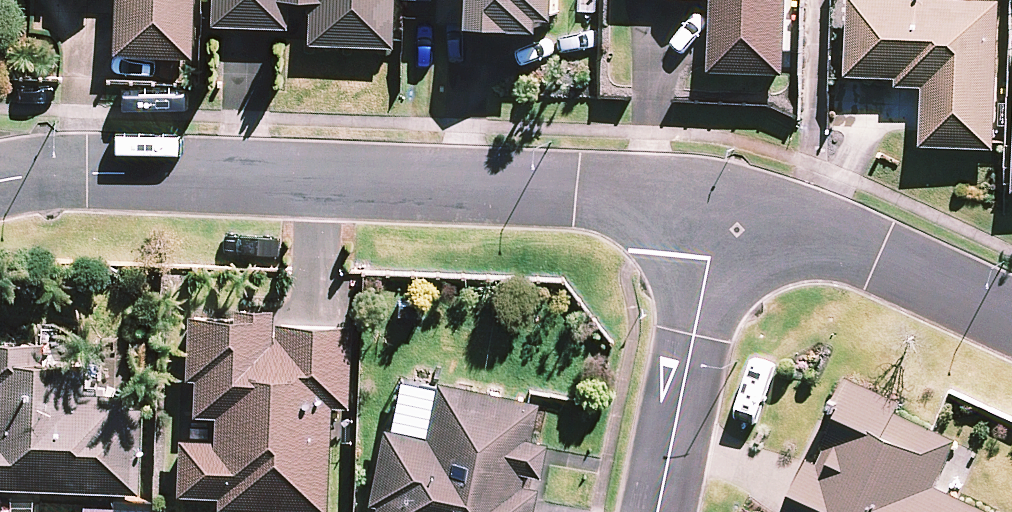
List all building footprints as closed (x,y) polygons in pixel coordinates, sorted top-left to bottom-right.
[(110,57),(187,61),(190,0),(113,0),(110,57)] [(208,27),(285,31),(286,4),(307,5),(305,47),(388,50),(390,0),(209,0),(208,27)] [(438,20),(438,27),(466,28),(466,35),(537,38),(537,25),(551,25),(552,0),(439,0),(438,20)] [(782,78),(785,0),(711,0),(708,75),(782,78)] [(993,154),(999,5),(868,0),(847,0),(844,80),(894,82),(893,90),(920,91),(918,151),(993,154)] [(245,511),(322,511),(326,409),(344,409),(347,328),(271,325),(271,337),(266,337),(267,313),(230,311),(230,321),(184,319),(182,381),(190,381),(189,417),(210,418),(209,442),(174,441),(172,497),(213,499),(212,511),(245,511)] [(134,495),(138,411),(113,410),(114,397),(78,395),(79,365),(38,364),(38,345),(0,343),(0,490),(134,495)] [(931,488),(952,443),(931,434),(892,416),(897,406),(842,380),(817,434),(828,439),(815,468),(806,464),(783,511),(982,511),(931,488)] [(531,491),(516,488),(519,475),(533,478),(540,445),(525,442),(532,406),(526,404),(432,384),(420,439),(378,430),(362,506),(371,508),(370,511),(526,511),(531,491)]
